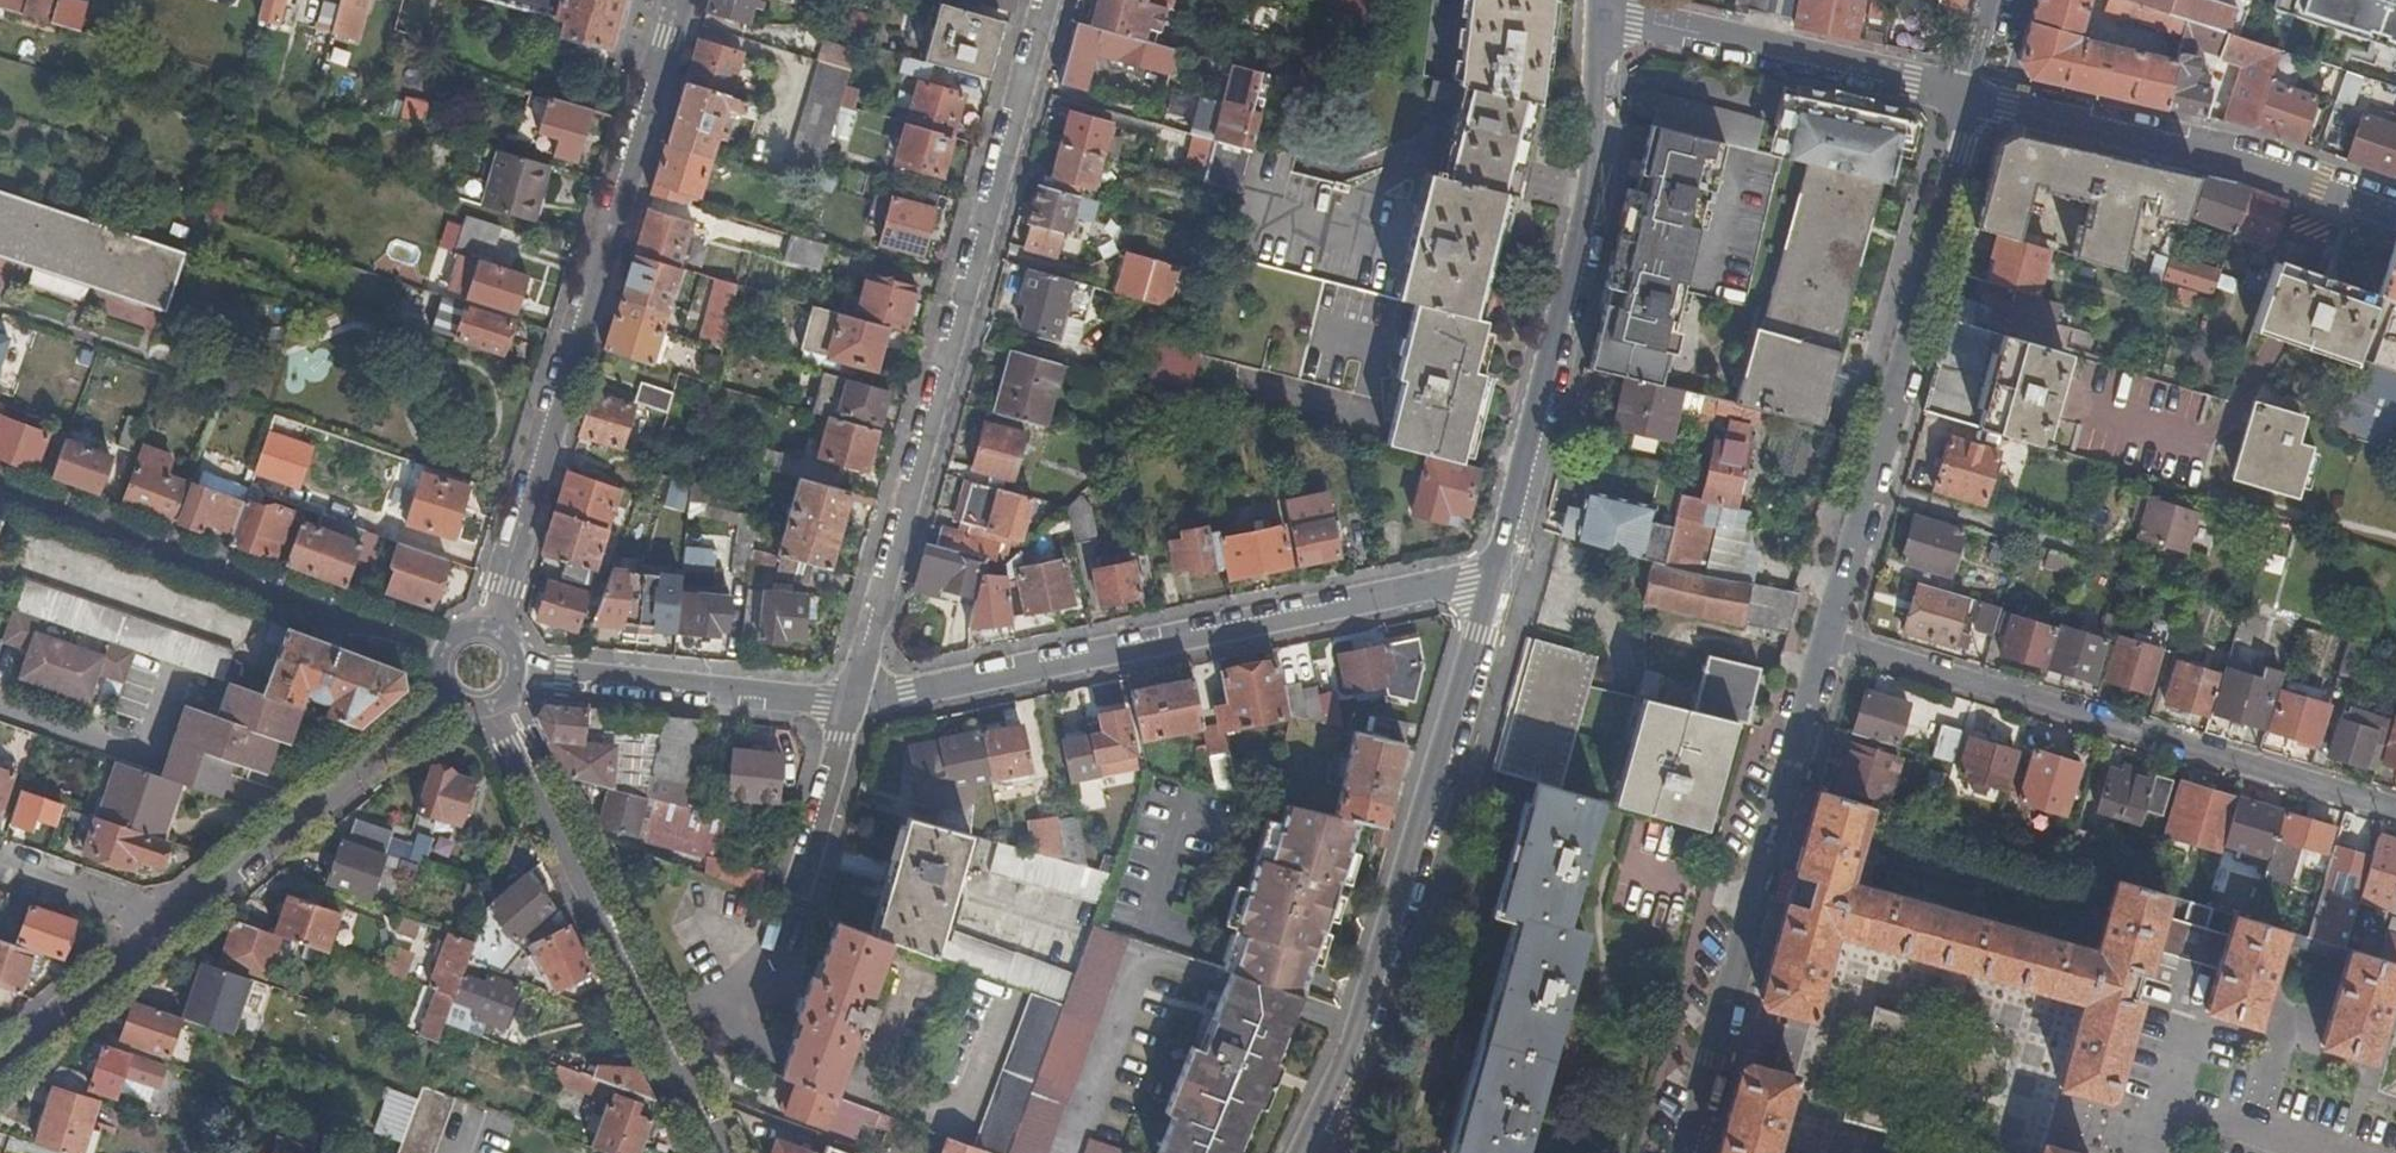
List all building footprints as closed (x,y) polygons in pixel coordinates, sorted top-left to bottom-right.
[(51,21),(58,0),(0,0),(0,7),(51,21)] [(80,30),(88,1),(86,0),(58,0),(51,21),(80,30)] [(262,17),(281,22),(288,0),(267,0),(262,17)] [(332,31),(338,33),(356,38),(366,0),(341,0),(332,31)] [(394,29),(420,36),(429,0),(402,0),(394,29)] [(623,0),(487,0),(566,22),(562,35),(610,48),(623,0)] [(703,27),(744,39),(754,6),(760,8),(761,2),(755,0),(711,0),(703,27)] [(957,8),(959,0),(929,0),(938,3),(957,8)] [(1012,9),(1014,0),(978,0),(1012,9)] [(1145,0),(1098,0),(1091,26),(1154,43),(1164,5),(1145,0)] [(1334,13),(1346,16),(1375,25),(1383,0),(1338,0),(1334,13)] [(1550,10),(1551,0),(1469,0),(1468,5),(1550,10)] [(1768,0),(1748,0),(1746,9),(1765,13),(1768,0)] [(1853,38),(1861,0),(1768,0),(1765,13),(1765,14),(1793,20),(1792,24),(1853,38)] [(2163,107),(2173,61),(2134,51),(2081,37),(2078,32),(2087,0),(2035,0),(2020,56),(2018,61),(2028,77),(2032,78),(2163,107)] [(2101,12),(2109,14),(2113,0),(2104,0),(2101,12)] [(2183,19),(2123,0),(2113,0),(2109,14),(2179,34),(2183,19)] [(2235,36),(2247,0),(2206,0),(2206,1),(2204,0),(2123,0),(2183,19),(2227,34),(2227,33),(2235,36)] [(2271,2),(2294,10),(2293,16),(2370,41),(2373,32),(2391,38),(2388,47),(2395,50),(2395,0),(2272,0),(2271,2)] [(2294,10),(2271,2),(2269,8),(2293,16),(2294,10)] [(935,64),(985,78),(1001,20),(957,8),(938,3),(923,61),(935,64)] [(1496,96),(1540,103),(1543,75),(1550,10),(1468,5),(1459,86),(1496,96)] [(1365,63),(1375,25),(1346,16),(1335,56),(1365,63)] [(2193,49),(2220,58),(2227,34),(2183,19),(2179,34),(2176,51),(2191,54),(2193,49)] [(1091,26),(1077,22),(1060,84),(1085,90),(1094,52),(1169,73),(1175,48),(1154,43),(1091,26)] [(1862,40),(1881,44),(1883,33),(1864,30),(1862,40)] [(2373,32),(2370,41),(2388,47),(2391,38),(2373,32)] [(2245,66),(2254,42),(2235,36),(2227,33),(2227,34),(2220,58),(2244,66),(2245,66)] [(743,55),(698,41),(686,83),(760,106),(763,98),(732,89),(743,55)] [(825,41),(819,61),(821,62),(851,71),(857,50),(825,41)] [(2253,127),(2268,81),(2277,50),(2254,42),(2245,66),(2244,66),(2225,121),(2253,127)] [(2163,107),(2204,116),(2210,88),(2205,87),(2192,84),(2194,70),(2197,56),(2191,54),(2176,51),(2173,61),(2163,107)] [(929,82),(935,64),(923,61),(904,56),(898,73),(929,82)] [(821,62),(804,119),(833,128),(840,107),(846,87),(851,71),(821,62)] [(1261,112),(1271,75),(1225,62),(1221,72),(1230,75),(1224,102),(1261,112)] [(2192,84),(2205,87),(2208,74),(2194,70),(2192,84)] [(2347,73),(2338,102),(2354,107),(2364,78),(2347,73)] [(1516,197),(1540,103),(1496,96),(1459,86),(1432,80),(1427,101),(1457,108),(1441,172),(1432,170),(1431,175),(1516,197)] [(2253,127),(2300,144),(2314,97),(2268,81),(2253,127)] [(760,106),(686,83),(667,143),(706,155),(712,157),(719,133),(726,135),(728,129),(721,127),(727,107),(744,112),(745,109),(758,114),(760,106)] [(907,125),(952,137),(964,96),(918,84),(907,125)] [(846,87),(840,107),(852,110),(857,91),(846,87)] [(1904,110),(1796,87),(1777,156),(1807,164),(1881,182),(1885,183),(1904,110)] [(395,117),(417,127),(427,106),(405,96),(395,117)] [(1201,96),(1191,132),(1214,139),(1252,149),(1254,143),(1257,130),(1261,112),(1224,102),(1201,96)] [(1723,143),(1755,151),(1762,121),(1658,96),(1651,125),(1654,126),(1723,143)] [(577,160),(591,110),(549,98),(540,131),(560,137),(555,153),(577,160)] [(823,164),(837,167),(854,110),(852,110),(840,107),(833,128),(823,164)] [(1070,113),(1062,144),(1101,155),(1106,133),(1112,134),(1114,126),(1109,125),(1109,124),(1070,113)] [(2393,177),(2395,169),(2395,125),(2361,114),(2345,160),(2393,177)] [(833,128),(804,119),(786,179),(816,188),(823,164),(833,128)] [(941,176),(952,137),(907,125),(900,149),(902,149),(897,164),(941,176)] [(1709,202),(1723,143),(1654,126),(1637,194),(1631,193),(1625,215),(1629,216),(1615,270),(1611,269),(1605,290),(1610,291),(1603,320),(1606,321),(1593,371),(1624,378),(1660,385),(1667,352),(1674,353),(1679,331),(1672,330),(1705,202),(1709,202)] [(1106,133),(1101,155),(1122,161),(1127,138),(1112,134),(1106,133)] [(2192,188),(2196,176),(2120,159),(2012,134),(1997,143),(1974,227),(1998,234),(2015,238),(2017,227),(2030,183),(2040,185),(2039,190),(2090,200),(2082,227),(2078,225),(2071,255),(2117,268),(2130,218),(2136,195),(2148,198),(2144,212),(2180,220),(2183,214),(2192,188)] [(1241,194),(1252,149),(1214,139),(1203,183),(1241,194)] [(706,155),(667,143),(652,194),(681,202),(684,197),(697,201),(698,197),(700,197),(706,174),(701,173),(704,162),(706,155)] [(1226,255),(1485,321),(1516,197),(1431,175),(1428,174),(1420,204),(1293,172),(1297,155),(1254,143),(1252,149),(1241,194),(1230,237),(1226,255)] [(1101,155),(1062,144),(1049,187),(1088,198),(1092,185),(1098,186),(1100,179),(1095,177),(1101,155)] [(728,149),(725,160),(740,165),(744,154),(728,149)] [(482,205),(534,222),(551,165),(498,150),(482,205)] [(725,160),(712,157),(706,155),(704,162),(746,176),(748,168),(740,165),(725,160)] [(1881,182),(1807,164),(1786,239),(1760,331),(1755,330),(1734,404),(1776,414),(1820,425),(1828,394),(1834,374),(1839,352),(1835,351),(1881,182)] [(748,168),(746,176),(754,179),(757,170),(748,168)] [(2200,191),(2192,188),(2183,214),(2234,231),(2249,189),(2234,184),(2205,177),(2200,191)] [(1049,187),(1038,184),(1027,224),(1030,225),(1064,234),(1077,238),(1088,198),(1049,187)] [(2286,202),(2249,189),(2234,231),(2233,234),(2271,247),(2286,202)] [(34,266),(167,310),(186,252),(99,223),(0,190),(0,254),(34,266)] [(212,193),(204,216),(221,222),(229,198),(218,195),(212,193)] [(935,210),(892,198),(878,244),(922,256),(935,210)] [(694,221),(648,207),(635,252),(636,252),(681,265),(694,221)] [(458,253),(479,260),(492,264),(504,226),(470,216),(467,224),(460,247),(458,253)] [(449,243),(460,247),(467,224),(456,220),(449,243)] [(1064,234),(1030,225),(1024,248),(1057,258),(1064,234)] [(2017,227),(2015,238),(2038,245),(2041,234),(2017,227)] [(801,236),(790,234),(784,258),(822,269),(828,244),(801,236)] [(2015,238),(1998,234),(1991,256),(1997,257),(1991,283),(2027,294),(2034,296),(2048,248),(2038,245),(2015,238)] [(2393,239),(2374,295),(2395,302),(2395,240),(2393,239)] [(681,265),(636,252),(617,313),(663,327),(682,266),(681,265)] [(1127,296),(1153,303),(1165,262),(1127,252),(1115,293),(1127,296)] [(2156,254),(2148,277),(2159,280),(2167,257),(2156,254)] [(1472,371),(1485,321),(1226,255),(1209,319),(1208,323),(1218,326),(1370,366),(1477,394),(1482,374),(1472,371)] [(2218,275),(2219,272),(2171,258),(2165,279),(2212,292),(2213,289),(2218,275)] [(518,312),(530,275),(492,264),(479,260),(468,296),(518,312)] [(2340,286),(2274,263),(2252,324),(2294,338),(2353,358),(2373,297),(2340,286)] [(1103,289),(1028,268),(1023,292),(1030,294),(1021,325),(1087,343),(1103,289)] [(888,326),(904,330),(909,314),(917,287),(870,273),(857,317),(888,326)] [(2238,283),(2218,275),(2213,289),(2233,296),(2238,283)] [(715,324),(727,328),(737,282),(719,276),(708,322),(715,324)] [(2034,296),(2027,294),(2026,296),(1984,284),(1979,302),(1991,306),(1986,325),(2014,333),(2013,337),(2046,347),(2059,303),(2034,296)] [(2192,305),(2196,291),(2178,286),(2174,299),(2192,305)] [(440,307),(443,295),(427,290),(423,302),(440,307)] [(514,323),(515,318),(468,303),(457,337),(503,352),(509,336),(518,339),(522,325),(514,323)] [(912,303),(909,314),(916,316),(919,305),(912,303)] [(888,326),(857,317),(812,304),(801,346),(875,369),(888,326)] [(387,319),(429,333),(433,321),(391,307),(387,319)] [(663,327),(617,313),(606,348),(653,362),(663,327)] [(2013,337),(1949,319),(1923,413),(2036,447),(2064,352),(2046,347),(2013,337)] [(1393,404),(1383,443),(1428,454),(1459,462),(1477,394),(1370,366),(1218,326),(1208,323),(1202,346),(1200,354),(1393,404)] [(715,324),(710,342),(723,345),(724,341),(727,328),(715,324)] [(1146,387),(1184,398),(1190,392),(1200,354),(1202,346),(1162,335),(1146,387)] [(1061,363),(1015,350),(998,413),(1043,425),(1061,363)] [(2352,360),(2328,430),(2395,449),(2395,369),(2352,360)] [(2178,386),(2183,371),(2149,361),(2144,376),(2178,386)] [(718,366),(714,382),(730,385),(733,369),(718,366)] [(879,423),(889,390),(823,371),(811,411),(830,416),(848,422),(850,414),(879,423)] [(1834,374),(1828,394),(1842,398),(1848,378),(1834,374)] [(1698,419),(1703,396),(1660,385),(1624,378),(1613,427),(1671,440),(1677,412),(1698,419)] [(643,380),(636,400),(670,411),(675,390),(643,380)] [(636,404),(594,391),(581,433),(623,446),(636,404)] [(2300,404),(2287,396),(2276,411),(2253,405),(2232,476),(2289,493),(2303,447),(2288,442),(2300,404)] [(1773,427),(1776,414),(1734,404),(1718,400),(1715,414),(1773,427)] [(871,453),(878,431),(848,422),(830,416),(819,454),(864,468),(869,453),(871,453)] [(0,420),(0,456),(36,469),(49,435),(1,418),(0,420)] [(985,421),(973,468),(1013,479),(1017,462),(1023,464),(1025,457),(1019,455),(1025,432),(985,421)] [(1704,502),(1735,509),(1737,509),(1751,449),(1747,448),(1752,430),(1728,425),(1725,443),(1715,441),(1702,502),(1704,502)] [(66,438),(53,476),(98,493),(112,456),(66,438)] [(1983,505),(1997,453),(1947,439),(1932,490),(1983,505)] [(146,442),(124,502),(174,521),(188,483),(170,477),(176,459),(173,452),(146,442)] [(800,476),(837,486),(840,468),(792,455),(791,457),(764,450),(760,465),(765,466),(800,476)] [(1467,514),(1479,467),(1459,462),(1428,454),(1412,513),(1445,521),(1447,510),(1458,513),(1467,514)] [(622,487),(570,469),(558,509),(609,526),(622,487)] [(399,541),(449,558),(470,487),(423,473),(408,522),(401,520),(395,539),(399,541)] [(205,474),(200,487),(227,496),(232,483),(205,474)] [(1640,561),(1652,562),(1664,565),(1679,497),(1684,480),(1656,474),(1648,512),(1651,513),(1640,561)] [(832,569),(853,491),(837,486),(800,476),(779,554),(783,556),(832,569)] [(709,482),(692,480),(689,512),(705,514),(709,482)] [(1033,497),(974,480),(963,520),(1002,532),(1001,538),(1017,543),(1019,537),(1021,538),(1030,508),(1033,497)] [(195,485),(180,523),(200,531),(203,521),(234,533),(244,503),(227,496),(200,487),(195,485)] [(874,497),(853,491),(851,500),(871,506),(874,497)] [(1072,528),(1075,543),(1097,538),(1091,508),(1080,494),(1067,506),(1072,528)] [(1285,502),(1299,563),(1340,555),(1325,494),(1285,502)] [(2142,516),(2139,525),(2135,541),(2184,555),(2197,514),(2139,496),(2133,514),(2142,516)] [(1033,497),(1030,508),(1052,515),(1055,503),(1033,497)] [(1664,565),(1700,573),(1711,525),(1699,523),(1704,502),(1702,502),(1679,497),(1664,565)] [(1651,513),(1648,512),(1588,498),(1583,520),(1577,541),(1640,561),(1651,513)] [(230,542),(269,556),(287,509),(278,506),(267,502),(260,504),(256,503),(246,500),(244,503),(234,533),(230,542)] [(333,500),(328,516),(356,526),(362,510),(333,500)] [(1700,573),(1746,582),(1754,549),(1743,532),(1736,530),(1735,509),(1704,502),(1699,523),(1711,525),(1700,573)] [(1053,533),(1072,528),(1067,506),(1046,525),(1053,533)] [(609,526),(558,509),(545,553),(567,560),(564,571),(568,577),(592,583),(609,526)] [(1455,524),(1458,513),(1447,510),(1445,521),(1455,524)] [(737,543),(752,547),(755,512),(740,511),(737,543)] [(2131,523),(2139,525),(2142,516),(2133,514),(2131,523)] [(1577,541),(1583,520),(1564,515),(1561,526),(1569,529),(1566,538),(1577,541)] [(1963,530),(1913,516),(1901,561),(1950,575),(1963,530)] [(286,563),(347,585),(358,556),(363,543),(301,521),(286,563)] [(1226,565),(1229,577),(1291,565),(1283,524),(1261,529),(1262,530),(1221,538),(1226,565)] [(941,526),(936,544),(957,550),(1005,562),(1008,553),(1000,550),(1001,544),(987,541),(987,540),(967,534),(968,533),(941,526)] [(1561,526),(1558,536),(1566,538),(1569,529),(1561,526)] [(1226,565),(1221,538),(1220,532),(1206,534),(1205,527),(1183,532),(1184,538),(1170,540),(1176,566),(1189,564),(1190,572),(1226,565)] [(363,543),(358,556),(375,562),(382,540),(381,540),(383,535),(368,530),(363,543)] [(432,607),(449,558),(399,541),(391,567),(396,569),(389,591),(432,607)] [(936,544),(927,541),(914,592),(937,599),(939,593),(960,598),(962,591),(977,595),(970,625),(1013,621),(1012,615),(1007,575),(983,573),(987,562),(956,554),(957,550),(936,544)] [(750,577),(752,547),(737,543),(734,575),(750,577)] [(682,546),(678,573),(711,578),(715,550),(682,546)] [(1021,549),(1005,562),(1007,575),(1012,615),(1074,603),(1066,559),(1049,562),(1048,556),(1043,556),(1044,563),(1026,566),(1023,551),(1021,549)] [(1114,564),(1093,568),(1100,603),(1142,595),(1134,560),(1133,560),(1130,550),(1116,553),(1113,558),(1114,564)] [(2077,561),(2047,552),(2043,564),(2073,574),(2077,561)] [(842,592),(847,573),(832,569),(783,556),(777,574),(842,592)] [(1799,593),(1793,592),(1746,582),(1700,573),(1664,565),(1652,562),(1643,603),(1699,616),(1740,625),(1742,624),(1788,634),(1799,593)] [(603,597),(594,621),(625,625),(626,622),(654,625),(653,628),(675,630),(678,630),(683,575),(650,572),(614,567),(603,597)] [(24,577),(12,609),(47,621),(77,631),(107,641),(223,681),(233,651),(24,577)] [(590,593),(551,581),(541,616),(580,628),(590,593)] [(1968,596),(1918,581),(1904,629),(1954,644),(1968,596)] [(748,590),(744,633),(761,635),(765,592),(748,590)] [(765,592),(761,635),(760,638),(785,641),(785,634),(804,636),(808,596),(765,592)] [(731,597),(697,594),(693,631),(720,633),(720,628),(728,629),(731,597)] [(1993,633),(2001,605),(1977,598),(1970,626),(1993,633)] [(1580,619),(1591,622),(1594,614),(1583,611),(1580,619)] [(2114,638),(2121,616),(2107,612),(2101,634),(2114,638)] [(2053,629),(2011,617),(2000,654),(2042,667),(2053,629)] [(77,631),(47,621),(42,636),(12,625),(6,641),(31,650),(25,670),(60,683),(77,631)] [(402,670),(272,622),(265,642),(280,647),(263,695),(302,708),(307,693),(314,700),(321,702),(331,701),(326,716),(359,727),(406,688),(402,670)] [(2105,641),(2060,627),(2047,669),(2092,683),(2105,641)] [(60,683),(93,694),(100,674),(125,682),(131,667),(101,657),(107,641),(77,631),(60,683)] [(1497,770),(1536,782),(1560,788),(1570,751),(1581,714),(1597,656),(1534,637),(1497,770)] [(2105,680),(2148,693),(2160,650),(2117,637),(2105,680)] [(1418,638),(1339,654),(1347,693),(1386,686),(1388,696),(1416,702),(1424,663),(1418,638)] [(2369,648),(2352,643),(2343,673),(2360,678),(2369,648)] [(1736,721),(1747,723),(1760,668),(1707,655),(1705,666),(1701,665),(1700,670),(1704,672),(1694,711),(1724,718),(1736,721)] [(1222,731),(1224,730),(1287,719),(1276,661),(1224,672),(1230,705),(1217,707),(1222,731)] [(2209,716),(2222,674),(2180,662),(2168,703),(2209,716)] [(2248,664),(2245,675),(2259,679),(2263,669),(2248,664)] [(2259,679),(2245,675),(2225,669),(2212,713),(2262,728),(2279,673),(2263,669),(2259,679)] [(60,683),(25,670),(22,678),(57,690),(60,683)] [(1130,690),(1140,738),(1203,727),(1193,678),(1130,690)] [(91,702),(93,694),(60,683),(57,690),(91,702)] [(302,708),(263,695),(230,684),(219,718),(187,706),(181,724),(272,756),(278,738),(291,742),(302,708)] [(1285,687),(1292,717),(1324,724),(1318,688),(1302,690),(1301,685),(1285,687)] [(1865,692),(1853,734),(1896,746),(1907,703),(1865,692)] [(2268,729),(2317,744),(2328,707),(2278,693),(2268,729)] [(1647,700),(1641,698),(1612,803),(1619,805),(1647,700)] [(1724,718),(1694,711),(1647,700),(1619,805),(1693,826),(1698,808),(1705,810),(1709,797),(1725,738),(1719,736),(1724,718)] [(603,731),(605,709),(544,703),(536,715),(567,777),(610,788),(646,797),(650,774),(658,736),(603,731)] [(1061,738),(1070,780),(1097,774),(1096,761),(1135,754),(1125,708),(1099,712),(1102,730),(1061,738)] [(662,715),(658,736),(650,774),(679,780),(686,781),(699,719),(662,715)] [(2375,768),(2390,719),(2376,716),(2372,729),(2340,720),(2330,754),(2357,763),(2355,768),(2374,774),(2375,768)] [(2382,763),(2395,767),(2395,716),(2382,763)] [(1373,735),(1405,743),(1409,725),(1378,717),(1373,735)] [(1693,826),(1706,830),(1736,721),(1724,718),(1719,736),(1725,738),(1709,797),(1705,810),(1698,808),(1693,826)] [(986,730),(981,731),(991,779),(996,778),(997,783),(999,783),(1003,785),(1031,780),(1030,771),(1031,770),(1021,723),(1002,727),(998,724),(988,726),(986,730)] [(1989,729),(1969,723),(1968,737),(1966,737),(1955,774),(2001,787),(2012,751),(1985,743),(1989,729)] [(267,772),(272,756),(181,724),(164,777),(182,783),(221,797),(233,761),(267,772)] [(1941,724),(1931,756),(1955,763),(1964,731),(1941,724)] [(1208,754),(1228,751),(1224,730),(1222,731),(1204,734),(1206,744),(1208,754)] [(939,812),(936,824),(969,833),(971,834),(972,804),(976,803),(972,782),(991,779),(981,731),(939,739),(942,751),(910,758),(918,802),(939,812)] [(1360,820),(1378,825),(1385,826),(1405,743),(1373,735),(1355,731),(1335,815),(1360,820)] [(908,746),(910,758),(942,751),(939,739),(908,746)] [(1898,753),(1851,741),(1839,788),(1888,802),(1897,773),(1893,772),(1898,753)] [(1198,761),(1209,760),(1208,754),(1206,744),(1195,746),(1198,761)] [(782,753),(733,748),(728,797),(777,801),(782,753)] [(1209,760),(1214,787),(1237,792),(1228,751),(1208,754),(1209,760)] [(2020,795),(2007,791),(2001,811),(2013,814),(2016,815),(2020,801),(2064,814),(2079,764),(2034,751),(2020,795)] [(101,818),(163,839),(182,783),(164,777),(119,762),(101,818)] [(456,772),(432,765),(418,810),(460,823),(473,779),(455,774),(456,772)] [(2097,810),(2140,823),(2144,811),(2155,775),(2132,767),(2129,774),(2109,768),(2097,810)] [(0,769),(0,816),(1,816),(16,774),(0,769)] [(679,780),(650,774),(646,797),(674,804),(679,780)] [(2155,775),(2144,811),(2161,816),(2173,780),(2155,775)] [(2180,781),(2164,834),(2221,850),(2224,842),(2229,825),(2230,822),(2226,820),(2233,797),(2180,781)] [(1602,800),(1560,788),(1536,782),(1530,802),(1500,911),(1521,918),(1510,958),(1467,1109),(1455,1152),(1522,1152),(1555,1036),(1584,934),(1565,929),(1602,800)] [(646,797),(610,788),(601,824),(710,854),(708,873),(720,878),(723,856),(726,817),(674,804),(646,797)] [(1761,997),(1766,1005),(1813,1019),(1814,1014),(1810,1012),(1833,931),(1859,939),(2081,1004),(2059,1086),(2104,1097),(2111,1093),(2151,947),(2218,967),(2205,1008),(2247,1021),(2260,1019),(2260,1006),(2276,938),(2325,955),(2292,1059),(2357,1080),(2370,1049),(2395,975),(2395,962),(2386,959),(2379,957),(2345,947),(2308,936),(2250,918),(2204,905),(2147,888),(2122,881),(2116,879),(2096,951),(1846,882),(1852,861),(1868,803),(1819,789),(1761,997)] [(21,791),(10,824),(28,830),(39,796),(21,791)] [(1972,832),(1989,838),(1999,804),(1982,799),(1972,832)] [(2229,825),(2224,842),(2268,855),(2281,811),(2243,800),(2235,826),(2229,825)] [(1253,879),(1333,906),(1339,882),(1342,882),(1360,820),(1335,815),(1291,805),(1272,862),(1259,858),(1253,879)] [(2273,845),(2264,875),(2286,882),(2291,867),(2297,845),(2306,847),(2325,853),(2334,826),(2285,811),(2275,845),(2273,845)] [(1037,852),(1088,867),(1077,813),(1031,822),(1037,852)] [(907,816),(874,935),(891,941),(1032,993),(1064,1005),(1075,976),(1013,952),(1012,954),(943,929),(969,833),(936,824),(907,816)] [(349,841),(386,853),(389,847),(394,830),(357,817),(349,841)] [(521,817),(502,869),(511,888),(489,906),(476,941),(469,961),(479,964),(506,974),(525,951),(516,940),(552,909),(526,875),(542,861),(521,817)] [(159,866),(167,843),(96,819),(94,824),(84,852),(130,868),(134,857),(159,866)] [(2364,842),(2376,845),(2379,836),(2382,823),(2371,819),(2364,842)] [(73,848),(84,852),(94,824),(82,820),(73,848)] [(1373,845),(1388,849),(1394,829),(1385,826),(1378,825),(1373,845)] [(2365,882),(2395,891),(2395,841),(2379,836),(2376,845),(2373,855),(2365,882)] [(349,841),(343,839),(328,882),(371,897),(386,853),(349,841)] [(989,873),(1101,904),(1112,873),(1088,867),(1037,852),(1004,843),(998,841),(989,873)] [(2335,843),(2308,936),(2345,947),(2365,882),(2373,855),(2335,843)] [(2297,845),(2291,867),(2300,869),(2306,847),(2297,845)] [(389,847),(386,853),(404,859),(407,861),(410,853),(389,847)] [(675,864),(647,853),(640,869),(669,880),(675,864)] [(720,878),(760,893),(766,872),(723,856),(720,878)] [(413,875),(417,864),(407,861),(404,859),(400,870),(413,875)] [(1301,993),(1302,993),(1323,928),(1326,929),(1333,906),(1253,879),(1236,930),(1247,933),(1235,971),(1296,991),(1301,993)] [(490,904),(494,890),(469,882),(464,895),(490,904)] [(289,893),(276,933),(282,934),(327,950),(340,911),(289,893)] [(2379,957),(2386,959),(2395,962),(2395,901),(2379,957)] [(73,920),(31,906),(19,942),(61,957),(73,920)] [(555,913),(552,909),(516,940),(525,951),(532,942),(555,913)] [(559,909),(555,913),(532,942),(556,988),(590,970),(559,909)] [(422,922),(401,915),(397,930),(416,937),(422,922)] [(276,933),(237,919),(223,959),(245,967),(250,953),(271,960),(282,934),(276,933)] [(874,935),(838,921),(818,977),(814,975),(798,1018),(802,1020),(782,1075),(798,1081),(834,1094),(844,1067),(857,1033),(863,1035),(866,1027),(868,1028),(871,1019),(877,1005),(869,1002),(891,941),(874,935)] [(1075,976),(1064,1005),(1039,1072),(1075,1086),(1129,936),(1094,924),(1075,976)] [(469,961),(476,941),(451,932),(448,941),(443,955),(432,987),(438,989),(456,995),(469,961)] [(21,994),(27,976),(35,951),(0,939),(0,987),(21,994)] [(443,955),(448,941),(442,939),(437,953),(443,955)] [(411,950),(399,946),(391,972),(407,978),(411,963),(408,962),(411,950)] [(38,979),(46,954),(35,951),(27,976),(38,979)] [(250,953),(245,967),(267,974),(271,960),(250,953)] [(260,1019),(273,984),(203,960),(184,1017),(232,1033),(239,1012),(260,1019)] [(479,964),(469,961),(456,995),(454,1000),(477,1008),(475,1016),(505,1027),(519,987),(525,988),(527,982),(522,980),(520,985),(490,974),(486,984),(473,979),(479,964)] [(1230,969),(1224,985),(1288,1010),(1296,991),(1235,971),(1230,969)] [(1233,1144),(1239,1147),(1256,1105),(1260,1106),(1264,1104),(1279,1066),(1277,1062),(1274,1061),(1285,1034),(1279,1031),(1288,1010),(1224,985),(1198,1048),(1190,1044),(1164,1111),(1172,1114),(1157,1152),(1229,1152),(1233,1144)] [(15,1012),(21,994),(0,987),(0,1007),(15,1012)] [(454,1000),(456,995),(438,989),(422,1035),(439,1041),(446,1022),(451,1008),(454,1000)] [(1285,1034),(1301,993),(1296,991),(1288,1010),(1279,1031),(1285,1034)] [(1032,993),(986,1116),(975,1146),(994,1152),(1009,1152),(1039,1072),(1064,1005),(1032,993)] [(183,1017),(135,1001),(122,1039),(170,1055),(183,1017)] [(1915,1046),(1922,1021),(1883,1009),(1884,1003),(1877,1001),(1867,1033),(1915,1046)] [(464,1013),(451,1008),(446,1022),(459,1027),(464,1013)] [(63,1064),(44,1080),(54,1083),(90,1095),(93,1087),(116,1095),(117,1091),(148,1101),(154,1084),(159,1086),(166,1066),(129,1053),(105,1045),(94,1079),(82,1071),(63,1064)] [(610,1152),(664,1152),(643,1145),(652,1119),(637,1113),(640,1104),(642,1104),(645,1096),(601,1080),(559,1064),(553,1080),(587,1092),(597,1096),(602,1098),(602,1100),(607,1103),(601,1118),(596,1132),(591,1146),(610,1152)] [(1791,1081),(1796,1082),(1797,1077),(1751,1064),(1742,1068),(1718,1152),(1772,1152),(1791,1081)] [(645,1096),(655,1099),(639,1069),(605,1069),(601,1080),(645,1096)] [(1065,1104),(1068,1105),(1075,1086),(1039,1072),(1009,1152),(1049,1152),(1065,1104)] [(834,1094),(798,1081),(787,1112),(840,1131),(851,1100),(834,1094)] [(36,1142),(69,1152),(81,1152),(99,1098),(90,1095),(54,1083),(36,1142)] [(455,1096),(423,1085),(418,1097),(402,1142),(398,1152),(434,1152),(455,1096)] [(402,1142),(418,1097),(391,1087),(374,1132),(402,1142)] [(597,1096),(587,1092),(586,1097),(596,1101),(597,1096)] [(1892,1131),(1899,1105),(1852,1092),(1844,1117),(1892,1131)] [(596,1132),(601,1118),(588,1113),(583,1127),(596,1132)] [(229,1118),(217,1115),(212,1131),(224,1135),(229,1118)] [(306,1146),(277,1136),(271,1152),(304,1152),(306,1146)] [(948,1136),(943,1152),(994,1152),(975,1146),(948,1136)] [(772,1152),(816,1152),(777,1139),(772,1152)] [(1125,1151),(1090,1140),(1085,1152),(1124,1152),(1125,1151)] [(1229,1152),(1237,1152),(1239,1147),(1233,1144),(1229,1152)] [(830,1145),(828,1152),(851,1152),(830,1145)]
